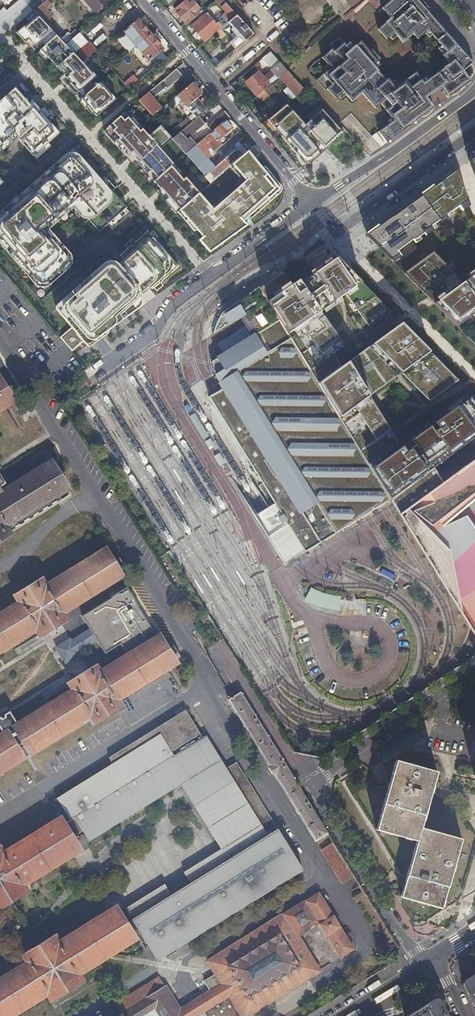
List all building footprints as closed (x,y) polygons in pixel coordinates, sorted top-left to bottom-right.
[(44,22),(51,15),(46,10),(51,5),(46,0),(34,11),(37,15),(44,22)] [(94,11),(107,0),(85,0),(94,11)] [(186,0),(177,0),(171,5),(175,10),(174,10),(187,25),(202,12),(192,0),(186,0)] [(224,0),(216,0),(215,1),(226,12),(217,21),(216,19),(214,21),(207,13),(191,26),(204,42),(213,34),(213,35),(222,28),(229,22),(237,15),(224,0)] [(417,0),(410,0),(409,1),(406,4),(402,0),(390,0),(382,8),(391,18),(378,29),(388,39),(390,37),(389,36),(395,30),(398,33),(396,36),(402,42),(414,33),(419,38),(426,31),(425,29),(428,26),(433,33),(447,51),(443,54),(449,62),(424,82),(416,71),(397,85),(399,87),(395,90),(390,83),(391,82),(388,78),(385,81),(380,75),(375,79),(371,74),(374,71),(370,67),(376,62),(377,62),(381,58),(372,48),(369,50),(361,41),(353,47),(354,49),(351,52),(345,46),(346,45),(339,36),(328,45),(331,49),(322,57),(326,62),(327,61),(332,67),(329,70),(328,69),(316,80),(325,90),(327,88),(336,98),(340,94),(340,93),(346,88),(349,92),(347,93),(346,94),(353,102),(364,93),(376,109),(382,104),(393,118),(395,117),(398,121),(392,126),(390,124),(380,132),(387,142),(434,107),(427,97),(423,92),(429,88),(432,92),(441,86),(449,97),(471,81),(463,71),(459,73),(454,66),(468,56),(451,37),(450,38),(440,28),(441,26),(417,0)] [(17,33),(26,43),(33,37),(38,43),(52,30),(44,22),(37,15),(17,33)] [(254,33),(237,15),(229,22),(230,24),(233,27),(231,29),(234,32),(237,36),(234,39),(230,43),(235,49),(254,33)] [(118,42),(128,54),(137,47),(151,34),(140,21),(126,33),(127,35),(118,42)] [(425,29),(426,31),(430,36),(433,33),(428,26),(425,29)] [(83,97),(97,84),(96,82),(94,84),(91,81),(97,76),(84,61),(82,63),(65,44),(52,30),(38,43),(42,48),(41,50),(57,68),(61,64),(69,74),(66,77),(83,97)] [(389,36),(390,37),(392,39),(396,36),(398,33),(395,30),(389,36)] [(65,44),(82,63),(84,61),(95,51),(79,32),(65,44)] [(149,61),(149,60),(155,67),(163,60),(158,53),(163,49),(151,34),(137,47),(149,61)] [(349,43),(346,45),(345,46),(351,52),(354,49),(353,47),(349,43)] [(263,68),(275,57),(271,52),(258,62),(263,68)] [(473,62),(468,56),(454,66),(459,73),(463,71),(473,62)] [(324,64),(328,69),(329,70),(332,67),(327,61),(326,62),(324,64)] [(378,64),(377,62),(376,62),(370,67),(374,71),(376,70),(380,66),(378,64)] [(280,77),(287,71),(284,66),(274,74),(271,70),(263,77),(259,71),(245,83),(257,96),(264,90),(272,84),(280,77)] [(139,101),(153,116),(161,109),(152,99),(166,87),(166,88),(182,74),(177,68),(139,101)] [(380,75),(376,70),(374,71),(371,74),(375,79),(380,75)] [(297,96),(304,89),(287,71),(280,77),(288,86),(297,96)] [(394,80),(391,82),(390,83),(395,90),(399,87),(397,85),(394,80)] [(81,98),(97,116),(117,99),(101,81),(97,84),(83,97),(81,98)] [(192,83),(176,96),(181,102),(179,103),(184,109),(182,110),(188,117),(192,114),(196,119),(199,116),(207,110),(197,98),(202,94),(192,83)] [(277,90),(272,84),(264,90),(269,96),(277,90)] [(14,134),(33,156),(60,133),(19,85),(0,102),(0,146),(14,134)] [(292,99),(297,96),(288,86),(284,90),(292,99)] [(343,97),(346,94),(347,93),(349,92),(346,88),(340,93),(340,94),(343,97)] [(427,97),(432,92),(429,88),(423,92),(427,97)] [(264,90),(257,96),(262,102),(269,96),(264,90)] [(286,104),(267,120),(304,163),(306,164),(307,164),(309,164),(310,163),(334,142),(331,139),(336,135),(339,138),(344,133),(319,106),(307,117),(310,120),(305,125),(286,104)] [(207,126),(199,116),(196,119),(179,133),(172,139),(186,154),(194,146),(208,134),(229,117),(225,111),(207,126)] [(135,124),(124,112),(106,128),(105,129),(105,130),(105,132),(105,134),(114,144),(118,140),(135,124)] [(389,122),(390,124),(392,126),(398,121),(395,117),(393,118),(389,122)] [(186,154),(197,166),(212,153),(220,146),(216,141),(232,128),(225,120),(208,134),(194,146),(186,154)] [(157,178),(171,166),(174,164),(161,149),(172,139),(168,134),(160,125),(149,135),(143,128),(140,130),(135,124),(118,140),(131,155),(133,152),(150,171),(151,171),(157,178)] [(168,134),(172,139),(179,133),(175,128),(168,134)] [(231,166),(241,157),(243,155),(237,148),(235,150),(231,146),(217,159),(212,153),(197,166),(211,183),(231,166)] [(127,207),(74,148),(63,158),(65,160),(57,167),(55,164),(48,171),(50,173),(8,211),(6,208),(0,213),(0,234),(45,288),(73,263),(44,228),(74,201),(100,231),(127,207)] [(196,195),(176,213),(210,253),(243,225),(241,222),(252,213),(254,215),(281,191),(248,151),(243,155),(241,157),(231,166),(245,182),(211,212),(196,195)] [(157,178),(154,181),(168,197),(164,201),(176,213),(196,195),(200,193),(186,177),(184,180),(171,166),(157,178)] [(467,199),(456,170),(434,186),(396,213),(397,215),(393,218),(392,216),(366,235),(391,259),(467,199)] [(179,266),(148,231),(121,255),(128,263),(119,271),(111,263),(81,289),(84,292),(64,310),(76,324),(61,337),(72,350),(88,337),(92,342),(142,306),(143,302),(143,299),(141,296),(139,293),(149,283),(153,288),(179,266)] [(433,251),(404,272),(457,326),(474,312),(474,273),(463,281),(433,251)] [(268,301),(318,382),(341,366),(333,353),(344,345),(319,311),(344,293),(364,320),(367,318),(372,324),(390,311),(337,257),(298,280),(300,283),(293,288),(291,285),(268,301)] [(268,301),(291,285),(283,272),(259,288),(268,301)] [(214,393),(208,397),(262,483),(258,485),(271,505),(271,506),(270,507),(280,523),(285,520),(305,552),(314,546),(349,524),(365,514),(381,505),(390,499),(318,382),(268,301),(259,288),(258,286),(222,312),(216,322),(212,333),(242,315),(254,334),(211,361),(213,372),(216,376),(223,388),(214,393)] [(341,366),(318,382),(369,464),(397,443),(369,393),(400,365),(433,398),(458,379),(401,322),(341,366)] [(13,401),(0,381),(0,409),(13,401)] [(439,428),(434,423),(441,418),(445,423),(474,402),(466,393),(397,443),(369,464),(371,467),(402,446),(406,452),(439,428)] [(434,467),(427,459),(474,424),(474,402),(445,423),(441,418),(434,423),(439,428),(406,452),(402,446),(371,467),(390,498),(434,467)] [(427,459),(434,467),(474,437),(474,424),(427,459)] [(390,498),(474,636),(474,529),(457,502),(452,505),(448,500),(474,485),(474,459),(443,482),(434,467),(390,498)] [(11,532),(11,531),(57,503),(58,503),(54,496),(67,488),(51,462),(3,492),(0,494),(0,539),(11,532)] [(457,502),(474,490),(474,485),(448,500),(452,505),(457,502)] [(270,507),(271,506),(271,505),(254,516),(284,565),(305,552),(285,520),(280,523),(270,507)] [(103,550),(74,567),(46,585),(42,579),(16,595),(20,602),(0,614),(0,650),(36,628),(39,633),(65,617),(62,611),(121,574),(105,549),(103,550)] [(304,604),(338,612),(341,597),(308,589),(304,604)] [(102,613),(128,655),(157,637),(131,595),(102,613)] [(157,637),(128,655),(99,673),(95,666),(69,682),(73,689),(0,734),(0,771),(89,715),(93,721),(119,705),(115,699),(175,662),(158,636),(157,637)] [(328,833),(240,692),(229,700),(315,840),(327,833),(328,833)] [(69,820),(78,833),(82,831),(86,838),(88,842),(178,786),(217,850),(182,872),(189,883),(170,895),(163,884),(124,908),(140,934),(155,959),(301,869),(235,762),(225,768),(205,735),(202,737),(199,733),(185,709),(108,757),(111,763),(56,798),(69,820)] [(425,814),(437,771),(419,766),(413,764),(396,759),(384,803),(425,814)] [(421,826),(425,814),(384,803),(377,828),(417,839),(421,826)] [(25,890),(22,884),(71,854),(78,849),(71,837),(63,824),(60,819),(3,854),(0,849),(0,906),(25,890)] [(63,824),(71,837),(78,833),(69,820),(63,824)] [(462,838),(421,826),(417,839),(408,874),(448,885),(462,838)] [(355,877),(334,844),(321,852),(342,885),(355,877)] [(401,895),(442,907),(448,885),(408,874),(401,895)] [(158,976),(114,1004),(121,1015),(118,1015),(246,1015),(319,971),(297,936),(307,929),(309,933),(313,934),(318,931),(323,938),(327,936),(340,957),(353,949),(317,893),(208,961),(216,974),(204,982),(210,991),(180,1010),(158,976)] [(13,1013),(47,992),(51,998),(81,980),(77,973),(134,938),(115,908),(108,913),(59,943),(55,937),(25,956),(29,962),(0,979),(0,1015),(8,1015),(13,1013)] [(466,978),(464,986),(474,1007),(474,973),(466,978)] [(441,1000),(434,998),(406,1015),(407,1015),(448,1015),(441,1000)]
